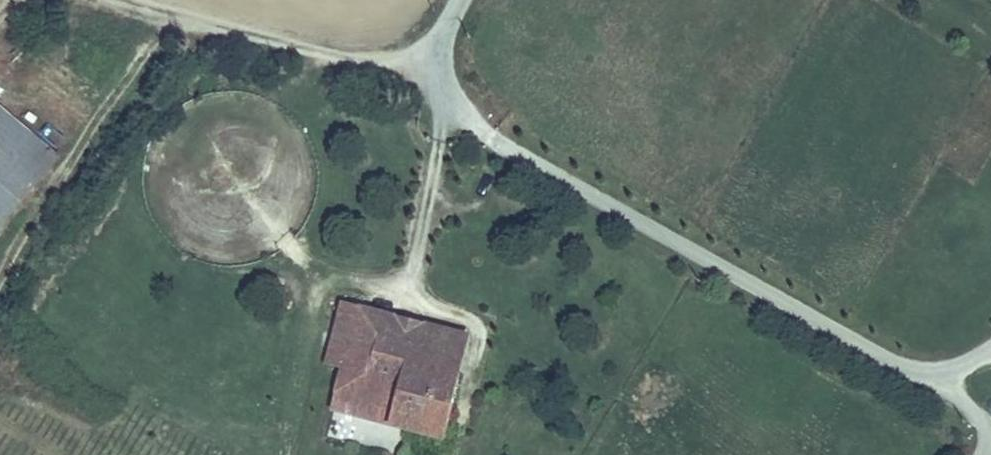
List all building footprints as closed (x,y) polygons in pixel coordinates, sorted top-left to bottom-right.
[(51,158),(0,115),(0,219),(51,158)] [(384,317),(348,306),(330,367),(342,372),(335,412),(444,439),(461,374),(431,366),(376,352),(384,317)] [(431,366),(461,374),(469,341),(441,333),(431,366)]
